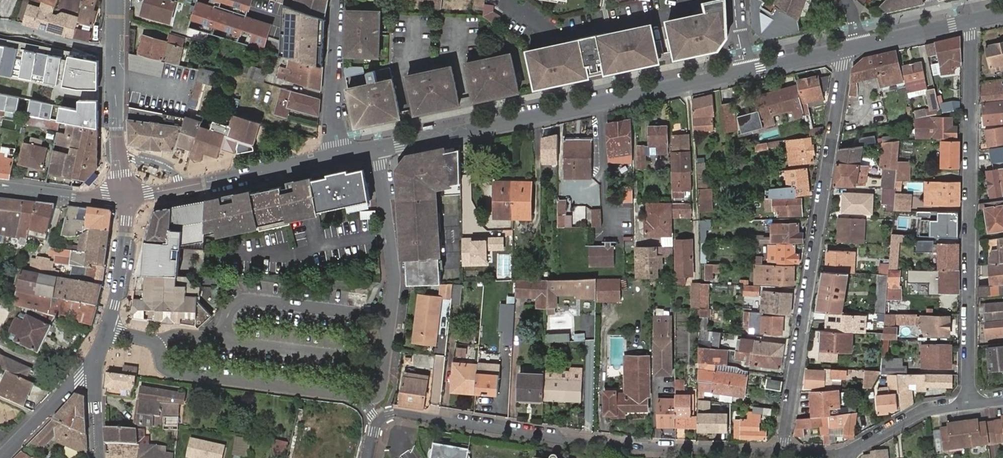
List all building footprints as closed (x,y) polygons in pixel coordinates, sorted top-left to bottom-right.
[(56,6),(44,0),(41,8),(41,11),(53,14),(56,6)] [(84,1),(78,22),(91,25),(93,26),(97,11),(94,10),(96,0),(85,0),(84,1)] [(143,15),(171,23),(175,9),(177,1),(174,0),(147,0),(143,15)] [(246,17),(252,0),(198,0),(196,6),(188,29),(264,50),(272,25),(246,17)] [(326,18),(328,0),(280,0),(279,2),(284,4),(326,18)] [(429,10),(440,11),(441,0),(429,0),(429,10)] [(483,8),(484,0),(475,0),(474,7),(483,8)] [(677,58),(720,49),(728,37),(727,0),(718,0),(706,3),(708,12),(668,21),(677,58)] [(801,32),(798,21),(797,20),(775,7),(772,14),(764,9),(761,8),(764,2),(760,0),(751,0),(752,29),(764,40),(801,32)] [(775,6),(771,3),(768,2),(764,9),(772,14),(775,7),(797,20),(805,0),(778,0),(775,6)] [(885,10),(917,3),(916,0),(882,0),(879,3),(885,10)] [(181,11),(183,3),(177,1),(175,9),(181,11)] [(326,18),(284,4),(281,54),(291,57),(323,66),(323,56),(326,18)] [(41,8),(30,5),(24,23),(64,36),(74,38),(76,28),(78,22),(79,18),(63,13),(57,16),(53,14),(41,11),(41,8)] [(483,16),(495,24),(500,15),(493,11),(494,6),(484,5),(483,16)] [(380,12),(346,12),(345,29),(345,57),(379,58),(379,35),(370,35),(370,32),(379,32),(380,12)] [(584,39),(531,50),(539,88),(662,61),(654,24),(601,36),(601,34),(583,38),(584,39)] [(74,38),(87,41),(89,32),(76,28),(74,38)] [(144,36),(139,55),(171,64),(179,65),(185,45),(167,41),(144,36)] [(959,36),(934,41),(942,74),(953,71),(954,65),(959,64),(959,36)] [(168,37),(167,41),(185,45),(186,41),(168,37)] [(1002,63),(1002,43),(986,46),(990,66),(992,66),(993,71),(999,69),(998,64),(1002,63)] [(79,88),(80,82),(96,83),(99,75),(99,60),(69,55),(69,57),(0,44),(0,74),(79,88)] [(863,58),(852,67),(848,96),(856,97),(859,80),(867,78),(877,76),(879,84),(901,79),(895,50),(863,58)] [(511,54),(467,63),(474,96),(475,101),(507,94),(506,89),(518,87),(511,54)] [(309,88),(321,90),(323,69),(289,60),(286,69),(280,67),(277,78),(309,88)] [(931,62),(933,75),(939,74),(937,61),(931,62)] [(902,66),(909,92),(924,88),(926,88),(920,62),(902,66)] [(201,64),(200,68),(216,73),(217,73),(219,68),(201,64)] [(240,76),(264,84),(268,72),(244,64),(240,76)] [(452,66),(408,76),(415,109),(416,114),(460,105),(459,100),(452,66)] [(363,67),(345,67),(345,72),(346,77),(365,73),(363,67)] [(196,82),(203,84),(212,86),(216,73),(200,68),(199,70),(196,82)] [(370,84),(348,89),(355,122),(400,112),(390,68),(367,73),(370,84)] [(801,102),(800,102),(803,115),(808,114),(805,103),(805,101),(821,97),(819,89),(816,77),(816,75),(797,79),(801,102)] [(901,79),(879,84),(880,87),(902,82),(901,79)] [(980,82),(980,101),(1002,98),(1002,86),(997,80),(980,82)] [(196,82),(187,112),(194,114),(203,84),(196,82)] [(796,85),(755,96),(758,110),(736,116),(740,132),(774,123),(772,113),(791,108),(794,118),(803,115),(800,102),(796,85)] [(320,99),(280,88),(273,114),(286,117),(288,108),(289,108),(319,115),(320,99)] [(924,88),(909,92),(910,97),(925,94),(924,88)] [(938,104),(935,89),(927,91),(927,93),(931,109),(926,110),(925,108),(914,110),(915,118),(927,116),(940,113),(938,104)] [(23,115),(26,100),(1,95),(0,102),(0,111),(23,115)] [(712,95),(692,100),(692,109),(693,131),(712,129),(712,124),(714,124),(712,95)] [(474,96),(459,100),(460,105),(475,101),(474,96)] [(85,126),(98,129),(99,99),(80,98),(80,108),(63,105),(60,122),(85,126)] [(33,101),(29,116),(47,120),(50,105),(33,101)] [(952,101),(938,104),(940,113),(954,110),(952,101)] [(983,103),(984,124),(1002,123),(1002,102),(983,103)] [(731,103),(720,105),(724,136),(736,133),(734,122),(731,103)] [(162,149),(173,151),(175,145),(185,118),(128,107),(130,144),(141,146),(141,148),(153,150),(162,151),(162,149)] [(415,109),(400,112),(401,117),(416,114),(415,109)] [(22,120),(23,115),(0,111),(0,115),(22,120)] [(355,122),(357,127),(401,117),(400,112),(355,122)] [(807,130),(812,129),(808,114),(803,115),(807,130)] [(233,136),(255,142),(261,122),(243,117),(239,115),(237,122),(231,120),(229,125),(235,127),(233,136)] [(28,123),(59,128),(60,122),(54,121),(52,120),(47,120),(29,116),(28,123)] [(927,116),(915,118),(914,119),(916,126),(921,125),(922,126),(929,124),(927,116)] [(185,118),(175,145),(191,150),(199,126),(201,119),(195,117),(193,121),(189,119),(185,118)] [(930,137),(956,137),(956,126),(951,126),(951,117),(931,117),(930,137)] [(233,145),(236,152),(253,148),(255,142),(233,136),(235,127),(229,125),(213,119),(210,129),(199,126),(191,150),(188,157),(200,160),(202,152),(217,156),(218,155),(220,148),(222,149),(223,146),(233,145)] [(629,120),(606,124),(607,157),(612,156),(611,152),(623,151),(623,155),(630,154),(629,120)] [(54,151),(48,181),(72,184),(79,149),(80,148),(85,126),(60,122),(59,128),(54,151)] [(667,147),(666,125),(648,126),(649,147),(655,146),(655,151),(666,151),(666,147),(667,147)] [(985,128),(987,146),(1002,143),(1002,125),(985,128)] [(98,138),(98,129),(85,126),(80,148),(79,149),(72,184),(78,185),(89,173),(90,167),(93,165),(94,163),(94,162),(93,161),(95,137),(98,138)] [(821,134),(823,127),(812,129),(807,130),(809,136),(821,134)] [(549,138),(542,140),(542,164),(557,164),(557,135),(550,137),(549,138)] [(672,153),(672,171),(688,170),(688,156),(687,152),(686,136),(671,136),(672,153)] [(810,147),(809,136),(787,140),(787,144),(790,166),(813,163),(812,156),(814,155),(812,147),(810,147)] [(23,142),(20,164),(43,168),(48,146),(41,145),(42,141),(31,138),(30,143),(23,142)] [(748,138),(725,142),(726,150),(749,146),(748,138)] [(563,139),(563,171),(573,172),(573,178),(591,178),(591,139),(563,139)] [(899,139),(882,142),(882,144),(886,144),(885,166),(887,167),(897,167),(899,139)] [(958,144),(958,139),(942,140),(942,167),(958,167),(958,148),(957,148),(957,144),(958,144)] [(862,144),(839,147),(837,163),(858,165),(862,144)] [(989,148),(991,163),(1002,161),(1002,146),(989,148)] [(397,177),(399,201),(402,200),(408,271),(409,284),(441,283),(442,283),(435,195),(432,196),(431,186),(449,182),(450,185),(460,183),(460,178),(459,149),(441,153),(441,150),(410,156),(397,177)] [(9,180),(16,151),(8,150),(7,158),(4,158),(4,153),(0,153),(0,179),(9,180)] [(405,157),(397,171),(397,177),(410,156),(405,157)] [(703,162),(695,163),(696,180),(704,179),(703,162)] [(858,165),(837,163),(835,174),(866,176),(868,165),(858,165)] [(896,171),(897,167),(887,167),(886,178),(895,179),(895,178),(896,171)] [(806,168),(786,170),(787,189),(780,188),(780,190),(765,191),(765,198),(773,198),(795,197),(796,196),(809,194),(806,168)] [(365,169),(313,180),(317,206),(328,204),(329,210),(370,201),(365,169)] [(987,172),(990,196),(1002,195),(1002,194),(1002,169),(987,172)] [(672,171),(673,189),(684,189),(689,189),(688,170),(672,171)] [(908,171),(896,171),(895,178),(908,179),(908,171)] [(866,176),(835,174),(834,184),(856,185),(862,185),(864,185),(866,176)] [(895,179),(886,178),(885,188),(895,188),(895,186),(895,179)] [(220,200),(207,203),(205,232),(218,229),(219,232),(220,235),(260,226),(262,232),(266,231),(291,225),(290,219),(318,213),(318,212),(317,206),(313,180),(300,184),(299,183),(297,182),(296,182),(295,183),(293,184),(292,185),(293,187),(287,188),(287,187),(286,187),(239,197),(237,197),(238,199),(231,201),(230,199),(229,200),(223,200),(220,200)] [(512,218),(513,182),(495,181),(494,218),(512,218)] [(435,188),(450,185),(449,182),(431,186),(432,196),(435,195),(435,188)] [(530,182),(513,182),(512,218),(530,218),(530,182)] [(958,204),(958,183),(931,183),(931,204),(958,204)] [(622,188),(622,203),(632,203),(631,188),(622,188)] [(895,188),(885,188),(882,188),(881,203),(887,204),(887,208),(893,209),(894,192),(895,188)] [(671,189),(671,201),(671,204),(685,204),(684,189),(673,189),(671,189)] [(709,190),(697,190),(697,200),(710,199),(709,190)] [(902,193),(898,193),(894,192),(893,209),(908,209),(909,194),(902,193)] [(843,210),(870,211),(871,194),(844,193),(843,210)] [(765,198),(765,207),(773,207),(773,210),(778,210),(780,210),(781,213),(778,213),(778,216),(800,215),(800,200),(773,200),(773,198),(765,198)] [(710,199),(697,200),(698,211),(710,211),(710,199)] [(0,200),(0,228),(18,230),(24,202),(0,200)] [(402,200),(399,201),(404,271),(408,271),(402,200)] [(979,203),(979,210),(985,209),(988,231),(1002,229),(1002,200),(979,203)] [(199,238),(203,201),(156,210),(152,224),(144,250),(170,251),(172,227),(186,228),(186,236),(199,238)] [(207,203),(207,201),(203,201),(199,238),(204,238),(205,238),(205,235),(205,232),(207,203)] [(38,204),(24,202),(18,230),(23,231),(21,240),(20,244),(22,247),(25,248),(28,237),(30,231),(38,204)] [(55,206),(38,204),(30,231),(41,235),(40,241),(46,243),(54,215),(55,206)] [(318,212),(329,210),(328,204),(317,206),(318,212)] [(685,204),(671,204),(671,213),(690,212),(690,204),(685,204)] [(662,238),(672,238),(672,233),(670,233),(669,205),(650,206),(651,215),(647,215),(647,223),(644,223),(644,236),(662,236),(662,238)] [(70,208),(63,207),(55,235),(61,237),(70,208)] [(111,213),(70,208),(61,237),(61,238),(67,240),(79,237),(80,236),(78,228),(85,229),(85,230),(91,231),(110,234),(113,215),(111,213)] [(938,219),(921,218),(920,234),(957,236),(958,211),(938,210),(938,219)] [(863,217),(838,216),(838,241),(863,242),(863,217)] [(699,220),(700,242),(708,242),(707,220),(699,220)] [(771,236),(750,236),(750,243),(776,243),(776,242),(802,242),(802,232),(798,233),(798,223),(781,223),(781,224),(771,224),(771,236)] [(204,238),(199,238),(186,236),(186,228),(172,227),(170,251),(168,265),(178,266),(180,247),(198,249),(204,249),(204,238)] [(18,230),(0,228),(0,237),(2,238),(16,239),(18,230)] [(41,235),(30,231),(28,237),(40,241),(41,235)] [(108,251),(110,234),(91,231),(83,234),(81,250),(76,249),(75,253),(95,256),(97,249),(108,251)] [(907,233),(891,232),(889,255),(897,255),(898,239),(906,239),(907,233)] [(488,240),(462,240),(462,266),(488,266),(488,251),(504,251),(504,236),(488,237),(488,240)] [(989,265),(994,265),(1002,265),(1002,238),(987,240),(989,265)] [(676,258),(692,257),(691,239),(679,239),(675,240),(676,258)] [(957,270),(958,244),(932,244),(932,240),(915,240),(915,250),(932,250),(932,251),(937,252),(938,270),(957,270)] [(700,242),(700,257),(700,262),(708,262),(708,245),(708,242),(700,242)] [(778,263),(798,263),(798,253),(794,253),(794,245),(772,244),(771,261),(778,261),(778,263)] [(599,265),(598,246),(589,246),(589,265),(599,265)] [(605,246),(598,246),(599,265),(614,265),(613,246),(611,246),(605,246)] [(669,257),(670,248),(662,247),(661,256),(669,257)] [(649,278),(656,278),(657,278),(657,268),(662,267),(661,256),(656,257),(656,248),(636,248),(637,276),(642,276),(642,278),(649,278)] [(105,269),(108,251),(97,249),(95,256),(75,253),(53,249),(52,257),(57,258),(56,265),(81,269),(93,271),(94,267),(105,269)] [(828,249),(826,270),(848,271),(854,271),(854,250),(828,249)] [(170,251),(144,250),(143,255),(164,255),(164,262),(166,262),(166,265),(164,266),(164,268),(164,271),(172,272),(172,275),(177,275),(177,269),(178,266),(168,265),(170,251)] [(164,255),(143,255),(139,267),(137,273),(172,275),(172,272),(164,271),(164,268),(164,266),(166,265),(166,262),(164,262),(164,255)] [(896,266),(897,255),(889,255),(888,263),(888,266),(896,266)] [(752,256),(751,264),(754,264),(762,264),(762,256),(752,256)] [(673,275),(673,278),(673,283),(679,282),(686,282),(686,275),(692,275),(692,257),(676,258),(676,275),(673,275)] [(32,259),(28,273),(47,276),(49,265),(53,266),(53,262),(50,262),(50,261),(36,258),(35,259),(32,259)] [(888,266),(888,263),(880,262),(879,272),(888,272),(888,268),(888,266)] [(792,284),(793,265),(767,264),(762,264),(754,264),(754,274),(759,274),(759,283),(766,283),(792,284)] [(47,276),(54,278),(55,270),(52,269),(53,266),(49,265),(47,276)] [(994,265),(989,265),(990,278),(994,278),(994,285),(1002,284),(1002,265),(994,265)] [(102,287),(105,269),(94,267),(93,271),(81,269),(78,283),(102,287)] [(539,279),(540,268),(518,269),(518,279),(539,279)] [(898,269),(888,268),(888,272),(887,279),(898,280),(898,269)] [(826,270),(824,270),(817,311),(833,311),(840,311),(840,309),(848,271),(826,270)] [(957,293),(957,270),(938,270),(932,270),(931,292),(957,293)] [(14,287),(19,289),(24,272),(19,271),(14,287)] [(54,317),(91,327),(97,305),(102,287),(78,283),(54,278),(47,276),(28,273),(24,272),(19,289),(14,307),(24,310),(54,317)] [(888,272),(879,272),(877,272),(874,311),(876,311),(885,311),(886,298),(887,286),(887,279),(888,272)] [(172,275),(137,273),(133,307),(135,307),(137,308),(138,309),(139,311),(139,313),(140,315),(139,316),(167,321),(167,320),(173,320),(173,322),(196,323),(200,325),(210,312),(194,301),(190,301),(190,297),(196,297),(196,286),(190,286),(183,275),(177,275),(172,275)] [(539,279),(518,279),(515,279),(514,299),(536,300),(536,310),(546,310),(547,278),(539,279)] [(596,278),(547,278),(546,310),(546,311),(555,311),(555,293),(576,293),(576,296),(595,296),(596,278)] [(599,281),(599,300),(619,300),(619,280),(599,281)] [(453,284),(453,283),(442,283),(441,283),(439,298),(452,298),(453,284)] [(462,285),(453,284),(452,298),(451,304),(459,306),(462,285)] [(978,286),(978,295),(1002,293),(1002,284),(994,285),(991,285),(978,286)] [(757,296),(757,285),(744,285),(743,295),(757,296)] [(896,299),(897,287),(887,286),(886,298),(896,299)] [(692,289),(692,309),(699,310),(700,289),(692,289)] [(761,313),(790,315),(791,294),(762,292),(761,313)] [(438,315),(439,298),(418,296),(413,342),(430,344),(433,315),(438,315)] [(905,311),(906,302),(889,302),(889,311),(905,311)] [(909,302),(909,311),(916,312),(917,302),(909,302)] [(504,342),(513,343),(514,304),(500,303),(499,330),(505,331),(504,342)] [(985,306),(985,319),(1002,318),(1002,305),(985,306)] [(133,307),(131,315),(139,316),(140,315),(139,313),(139,311),(138,309),(137,308),(135,307),(133,307)] [(10,312),(0,308),(0,335),(10,312)] [(840,311),(833,311),(832,320),(841,320),(842,309),(840,309),(840,311)] [(50,327),(54,317),(24,310),(18,325),(16,324),(12,335),(13,335),(10,341),(16,343),(15,344),(39,355),(51,328),(50,327)] [(706,310),(699,310),(699,331),(706,332),(706,317),(710,318),(710,310),(706,310)] [(817,311),(814,311),(810,330),(820,330),(840,330),(841,320),(832,320),(833,311),(817,311)] [(885,311),(876,311),(875,324),(884,324),(885,311)] [(885,311),(884,324),(883,330),(883,335),(894,335),(895,326),(893,326),(894,311),(885,311)] [(761,316),(761,313),(750,312),(749,328),(754,328),(754,335),(781,336),(781,317),(761,316)] [(916,315),(916,312),(904,312),(903,322),(920,323),(920,322),(928,323),(928,335),(948,335),(948,316),(916,315)] [(435,345),(438,315),(433,315),(430,344),(435,345)] [(655,317),(654,374),(671,374),(670,317),(655,317)] [(985,324),(986,334),(1002,332),(1002,322),(985,324)] [(840,330),(820,330),(819,350),(834,351),(850,352),(851,330),(840,330)] [(706,332),(699,331),(699,343),(699,347),(717,349),(717,339),(717,333),(706,332)] [(568,332),(546,333),(545,341),(569,340),(568,332)] [(882,336),(883,336),(880,371),(886,371),(896,372),(906,372),(906,365),(901,365),(889,364),(890,359),(886,358),(887,336),(882,336)] [(781,356),(783,345),(749,341),(749,342),(741,342),(740,351),(746,352),(781,356)] [(923,345),(921,367),(951,368),(952,346),(923,345)] [(465,356),(466,348),(455,347),(454,356),(465,356)] [(720,349),(717,349),(699,347),(698,362),(715,365),(725,366),(726,350),(720,349)] [(988,348),(990,370),(1002,369),(1002,347),(988,348)] [(834,351),(819,350),(819,358),(834,359),(834,351)] [(779,367),(781,356),(746,352),(740,351),(737,351),(735,351),(735,358),(745,360),(744,364),(779,367)] [(611,414),(624,414),(624,410),(647,410),(647,398),(649,398),(647,356),(629,356),(630,397),(615,397),(615,394),(615,391),(604,392),(605,414),(611,414)] [(630,397),(629,356),(624,357),(624,393),(615,394),(615,397),(630,397)] [(8,372),(26,380),(29,374),(30,370),(0,357),(0,368),(8,372)] [(476,392),(478,364),(455,362),(452,391),(476,393),(476,392)] [(715,365),(698,362),(698,380),(712,382),(745,386),(746,375),(737,374),(714,371),(715,365)] [(500,366),(478,364),(476,392),(482,392),(482,394),(488,394),(488,393),(498,393),(500,366)] [(725,366),(715,365),(714,371),(737,374),(738,368),(725,366)] [(126,366),(124,375),(137,377),(139,377),(140,368),(126,366)] [(846,369),(824,368),(824,369),(807,369),(806,388),(823,388),(823,390),(829,389),(830,378),(845,379),(846,369)] [(568,371),(544,370),(544,374),(544,378),(568,379),(568,371)] [(880,371),(865,370),(864,388),(869,387),(880,371)] [(896,372),(886,371),(888,387),(877,388),(877,395),(875,395),(877,413),(889,412),(888,410),(897,409),(900,408),(896,372)] [(24,407),(34,383),(26,380),(8,372),(0,390),(0,397),(24,407)] [(896,372),(900,408),(900,411),(912,405),(910,390),(908,390),(909,383),(916,383),(916,390),(925,390),(926,386),(950,387),(951,374),(906,372),(896,372)] [(136,387),(137,377),(124,375),(109,373),(109,376),(107,388),(107,395),(131,398),(132,392),(136,387)] [(544,378),(544,374),(520,373),(519,398),(543,399),(544,378)] [(395,405),(417,408),(421,380),(400,376),(395,405)] [(582,379),(568,379),(544,378),(543,399),(543,400),(582,401),(582,379)] [(760,388),(780,391),(782,381),(766,379),(765,382),(761,381),(760,388)] [(698,381),(698,399),(704,400),(705,389),(711,389),(711,393),(743,397),(745,386),(712,382),(712,383),(698,381)] [(823,390),(810,390),(811,417),(828,415),(828,407),(839,406),(838,389),(829,389),(823,390)] [(178,419),(179,419),(180,408),(169,406),(171,393),(141,390),(137,427),(154,429),(155,416),(178,419)] [(182,394),(171,393),(169,406),(180,408),(182,394)] [(677,399),(676,427),(695,427),(696,416),(692,416),(692,395),(677,394),(677,399)] [(88,450),(86,398),(77,395),(76,396),(28,446),(40,452),(51,441),(63,445),(65,441),(88,450)] [(663,427),(676,427),(677,399),(660,399),(659,423),(663,423),(663,427)] [(709,412),(709,400),(704,400),(698,399),(697,429),(727,430),(727,412),(709,412)] [(771,416),(772,408),(754,406),(753,414),(748,413),(748,421),(734,420),(733,437),(765,439),(765,431),(759,431),(762,415),(771,416)] [(839,408),(839,406),(828,407),(828,415),(831,414),(839,413),(839,408)] [(853,437),(854,411),(839,413),(831,414),(830,438),(836,438),(837,437),(837,422),(844,421),(843,437),(853,437)] [(811,417),(796,419),(794,434),(803,437),(803,429),(821,427),(821,438),(825,438),(825,444),(830,444),(830,443),(830,438),(831,414),(828,415),(811,417)] [(155,416),(154,429),(176,431),(178,419),(155,416)] [(998,444),(1002,443),(1002,421),(995,422),(998,444)] [(986,424),(989,445),(993,444),(998,444),(995,422),(990,423),(986,424)] [(963,427),(966,448),(989,445),(986,424),(972,426),(963,427)] [(963,427),(955,428),(941,430),(944,451),(966,448),(963,427)] [(145,431),(105,428),(107,443),(112,444),(141,445),(150,446),(150,437),(145,436),(145,431)] [(231,455),(247,457),(249,439),(234,436),(231,455)] [(189,438),(184,457),(223,457),(225,446),(189,438)] [(282,457),(283,457),(287,443),(273,439),(269,455),(282,457)] [(63,445),(88,455),(88,450),(65,441),(63,445)] [(107,454),(107,457),(140,457),(141,445),(112,444),(111,454),(107,454)] [(150,446),(141,445),(140,457),(174,457),(174,454),(167,453),(167,447),(150,446)] [(469,451),(433,445),(431,457),(467,457),(469,451)]
